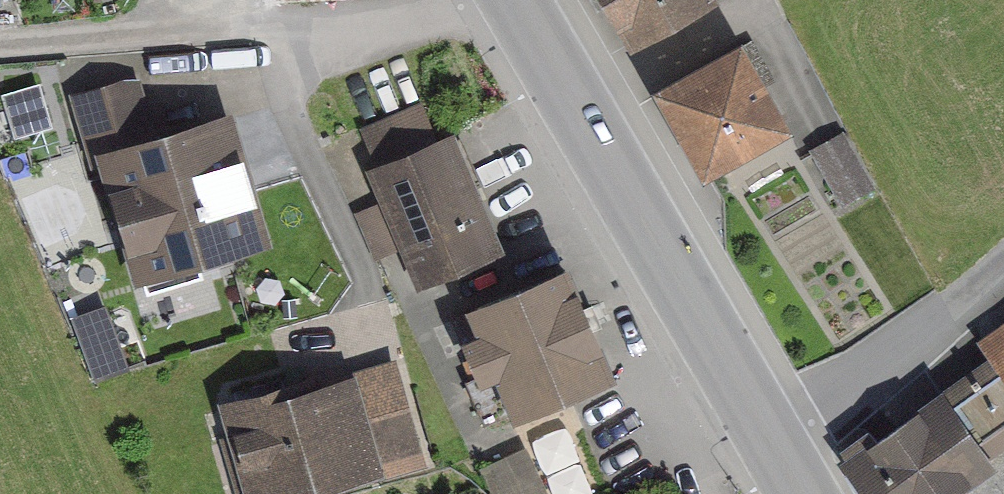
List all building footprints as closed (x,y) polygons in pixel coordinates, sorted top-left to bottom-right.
[(713,9),(729,0),(590,0),(632,76),(723,27),(713,9)] [(793,149),(741,55),(648,106),(700,200),(793,149)] [(102,142),(154,127),(138,75),(71,94),(92,164),(107,160),(102,142)] [(38,81),(1,92),(13,133),(50,122),(38,81)] [(367,131),(378,159),(446,131),(435,103),(367,131)] [(271,235),(232,104),(154,127),(102,142),(107,160),(141,273),(271,235)] [(378,159),(368,163),(383,201),(403,248),(418,286),(505,250),(454,128),(446,131),(378,159)] [(851,132),(809,153),(839,213),(881,192),(851,132)] [(403,248),(383,201),(357,212),(376,259),(403,248)] [(471,295),(482,322),(464,330),(483,377),(502,370),(517,408),(614,368),(569,256),(471,295)] [(92,358),(123,347),(107,299),(76,310),(92,358)] [(976,333),(987,348),(1003,373),(1003,313),(976,333)] [(993,445),(1003,437),(1003,373),(987,348),(946,377),(993,445)] [(383,459),(422,448),(397,354),(295,382),(292,371),(221,390),(249,493),(278,493),(385,465),(383,459)] [(517,408),(502,370),(483,377),(469,383),(486,426),(519,413),(517,408)] [(874,493),(939,493),(999,453),(993,445),(946,377),(944,374),(840,445),(874,493)] [(480,469),(491,493),(547,493),(528,449),(480,469)]
